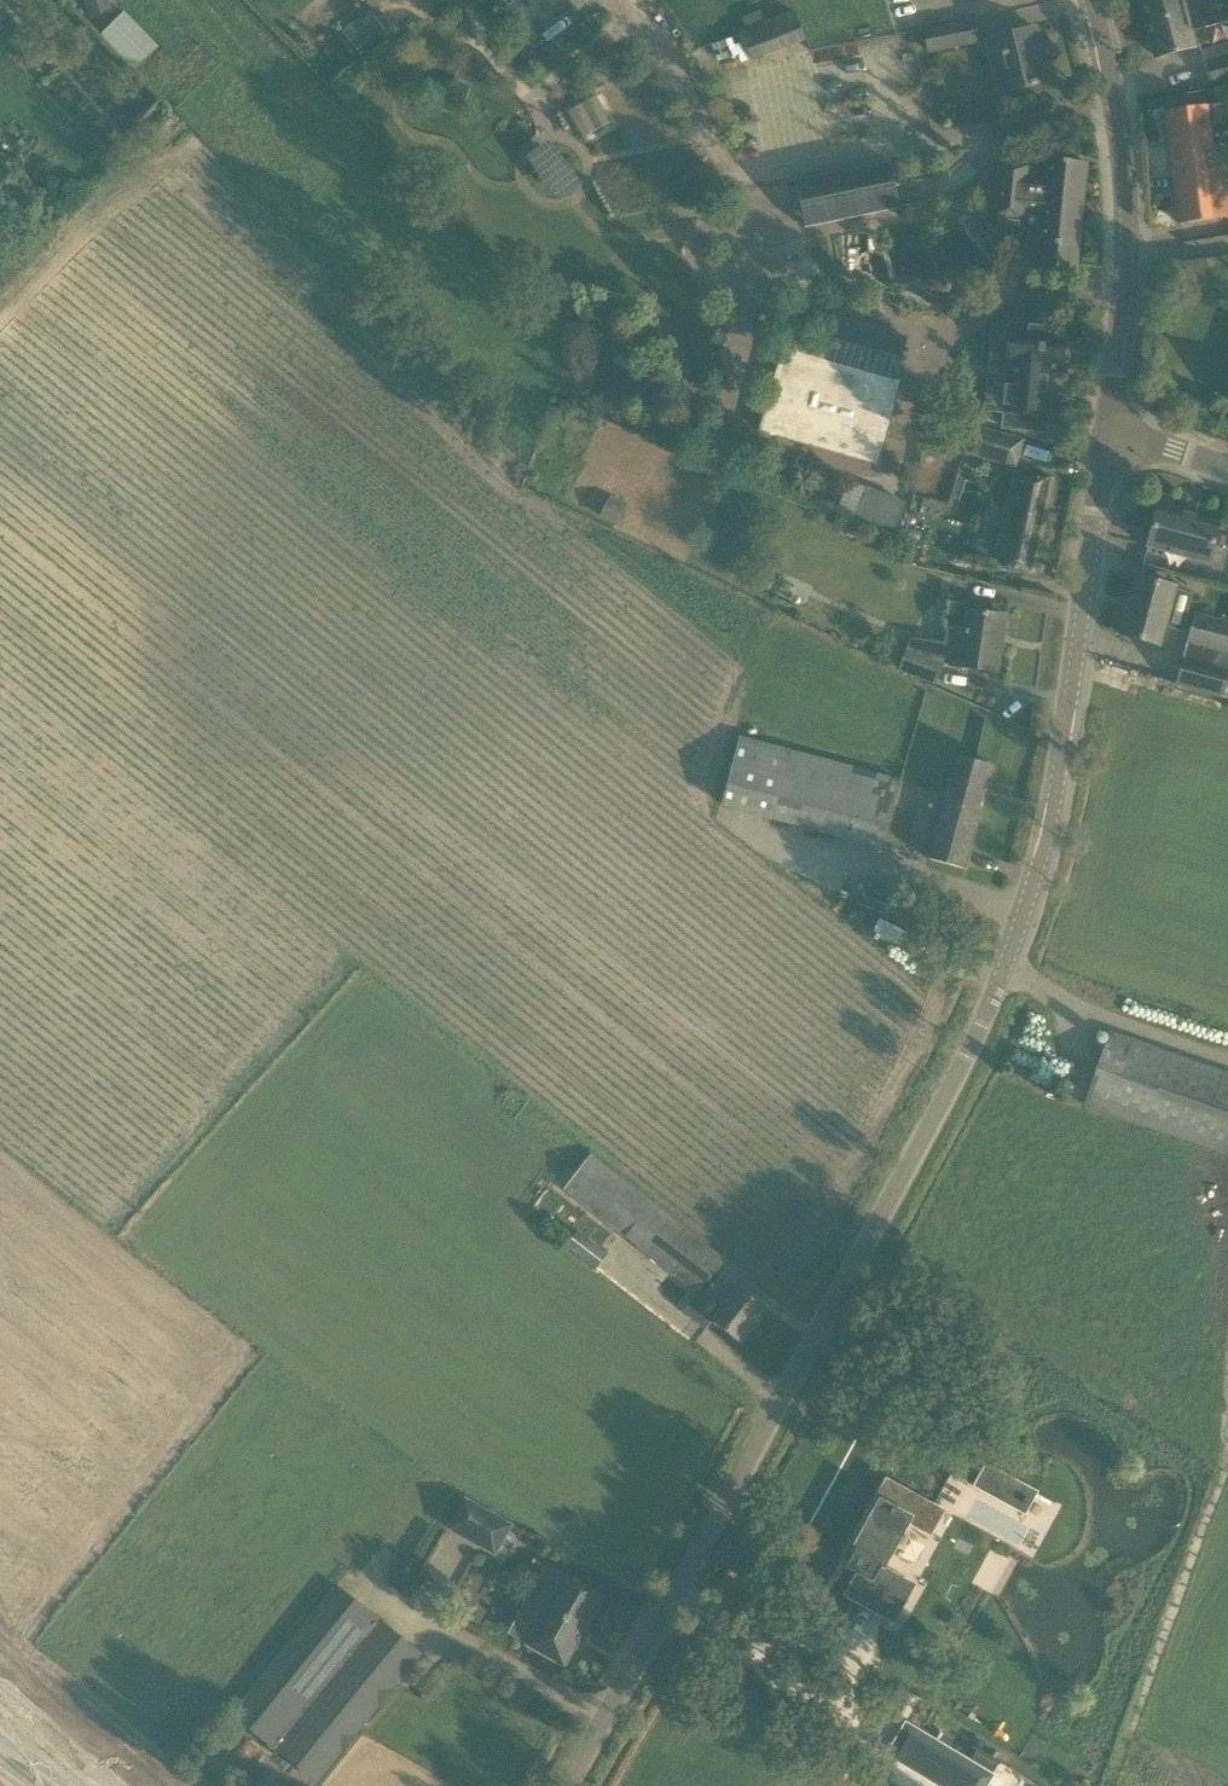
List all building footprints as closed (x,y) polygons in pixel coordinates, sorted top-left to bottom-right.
[(93,19),(115,9),(111,0),(84,0),(93,19)] [(1160,21),(1160,19),(1175,15),(1176,19),(1184,17),(1188,32),(1205,28),(1220,24),(1213,0),(1187,7),(1185,0),(1141,0),(1148,24),(1160,21)] [(99,37),(133,71),(158,47),(125,12),(99,37)] [(752,62),(804,42),(793,12),(741,33),(752,62)] [(1148,24),(1156,57),(1193,48),(1209,43),(1205,28),(1188,32),(1184,17),(1176,19),(1175,15),(1160,19),(1160,21),(1148,24)] [(927,52),(977,42),(973,22),(923,32),(927,52)] [(992,62),(998,94),(1048,82),(1035,28),(986,40),(992,62)] [(1205,65),(1210,84),(1227,79),(1227,43),(1224,44),(1227,59),(1205,65)] [(1225,105),(1165,113),(1180,224),(1227,218),(1227,162),(1226,147),(1210,149),(1208,136),(1208,134),(1227,132),(1227,126),(1225,105)] [(1029,277),(1051,280),(1075,282),(1087,163),(1046,159),(1044,181),(1029,180),(1031,166),(999,163),(994,218),(1025,221),(1026,211),(1039,213),(1035,258),(1031,257),(1029,277)] [(890,162),(795,181),(804,228),(900,209),(890,162)] [(785,349),(761,431),(878,464),(901,381),(896,380),(908,338),(839,319),(827,360),(785,349)] [(1005,328),(992,339),(985,410),(1004,412),(1003,428),(1045,432),(1046,416),(1048,416),(1051,379),(1048,379),(1049,371),(1061,372),(1062,360),(1067,361),(1069,343),(1064,342),(1065,330),(1048,328),(1048,324),(1030,322),(1030,327),(1010,325),(1010,329),(1005,328)] [(933,405),(928,416),(948,421),(953,422),(954,408),(933,405)] [(954,408),(953,422),(967,426),(976,428),(977,409),(954,408)] [(977,428),(970,454),(1017,466),(1024,441),(977,428)] [(1054,479),(1016,471),(996,566),(1034,574),(1054,479)] [(856,516),(856,518),(893,533),(905,503),(868,488),(867,489),(856,516)] [(1209,564),(1219,524),(1158,508),(1147,547),(1209,564)] [(1176,588),(1137,577),(1130,600),(1127,612),(1121,635),(1160,646),(1165,627),(1182,632),(1192,594),(1176,590),(1176,588)] [(889,663),(888,665),(899,670),(936,686),(944,665),(949,665),(949,666),(997,672),(1005,617),(969,612),(970,605),(948,602),(945,629),(946,629),(944,643),(910,639),(906,650),(896,645),(893,653),(879,649),(876,658),(889,663)] [(1176,685),(1176,686),(1227,701),(1227,625),(1196,615),(1176,685)] [(901,781),(741,738),(723,806),(882,849),(901,781)] [(927,859),(929,860),(965,869),(993,767),(955,756),(927,859)] [(1110,1033),(1084,1106),(1227,1157),(1227,1156),(1227,1077),(1133,1041),(1110,1033)] [(724,1261),(590,1156),(564,1190),(697,1295),(724,1261)] [(611,1247),(604,1242),(599,1248),(577,1231),(565,1248),(595,1271),(607,1256),(605,1254),(611,1247)] [(763,1310),(744,1295),(737,1289),(735,1292),(718,1279),(706,1295),(723,1308),(713,1321),(739,1341),(763,1310)] [(886,1478),(841,1559),(846,1562),(845,1564),(856,1570),(843,1594),(862,1605),(893,1622),(915,1582),(884,1565),(891,1553),(908,1523),(930,1536),(944,1510),(922,1498),(886,1478)] [(465,1497),(446,1529),(495,1557),(514,1525),(465,1497)] [(604,1596),(564,1573),(563,1575),(546,1565),(509,1631),(526,1641),(525,1643),(564,1665),(604,1596)] [(335,1586),(231,1715),(316,1783),(420,1655),(335,1586)] [(884,1756),(933,1785),(988,1785),(995,1775),(993,1774),(999,1765),(1000,1766),(1002,1763),(973,1746),(972,1749),(976,1751),(970,1761),(958,1753),(961,1749),(943,1738),(940,1742),(905,1721),(884,1756)]
